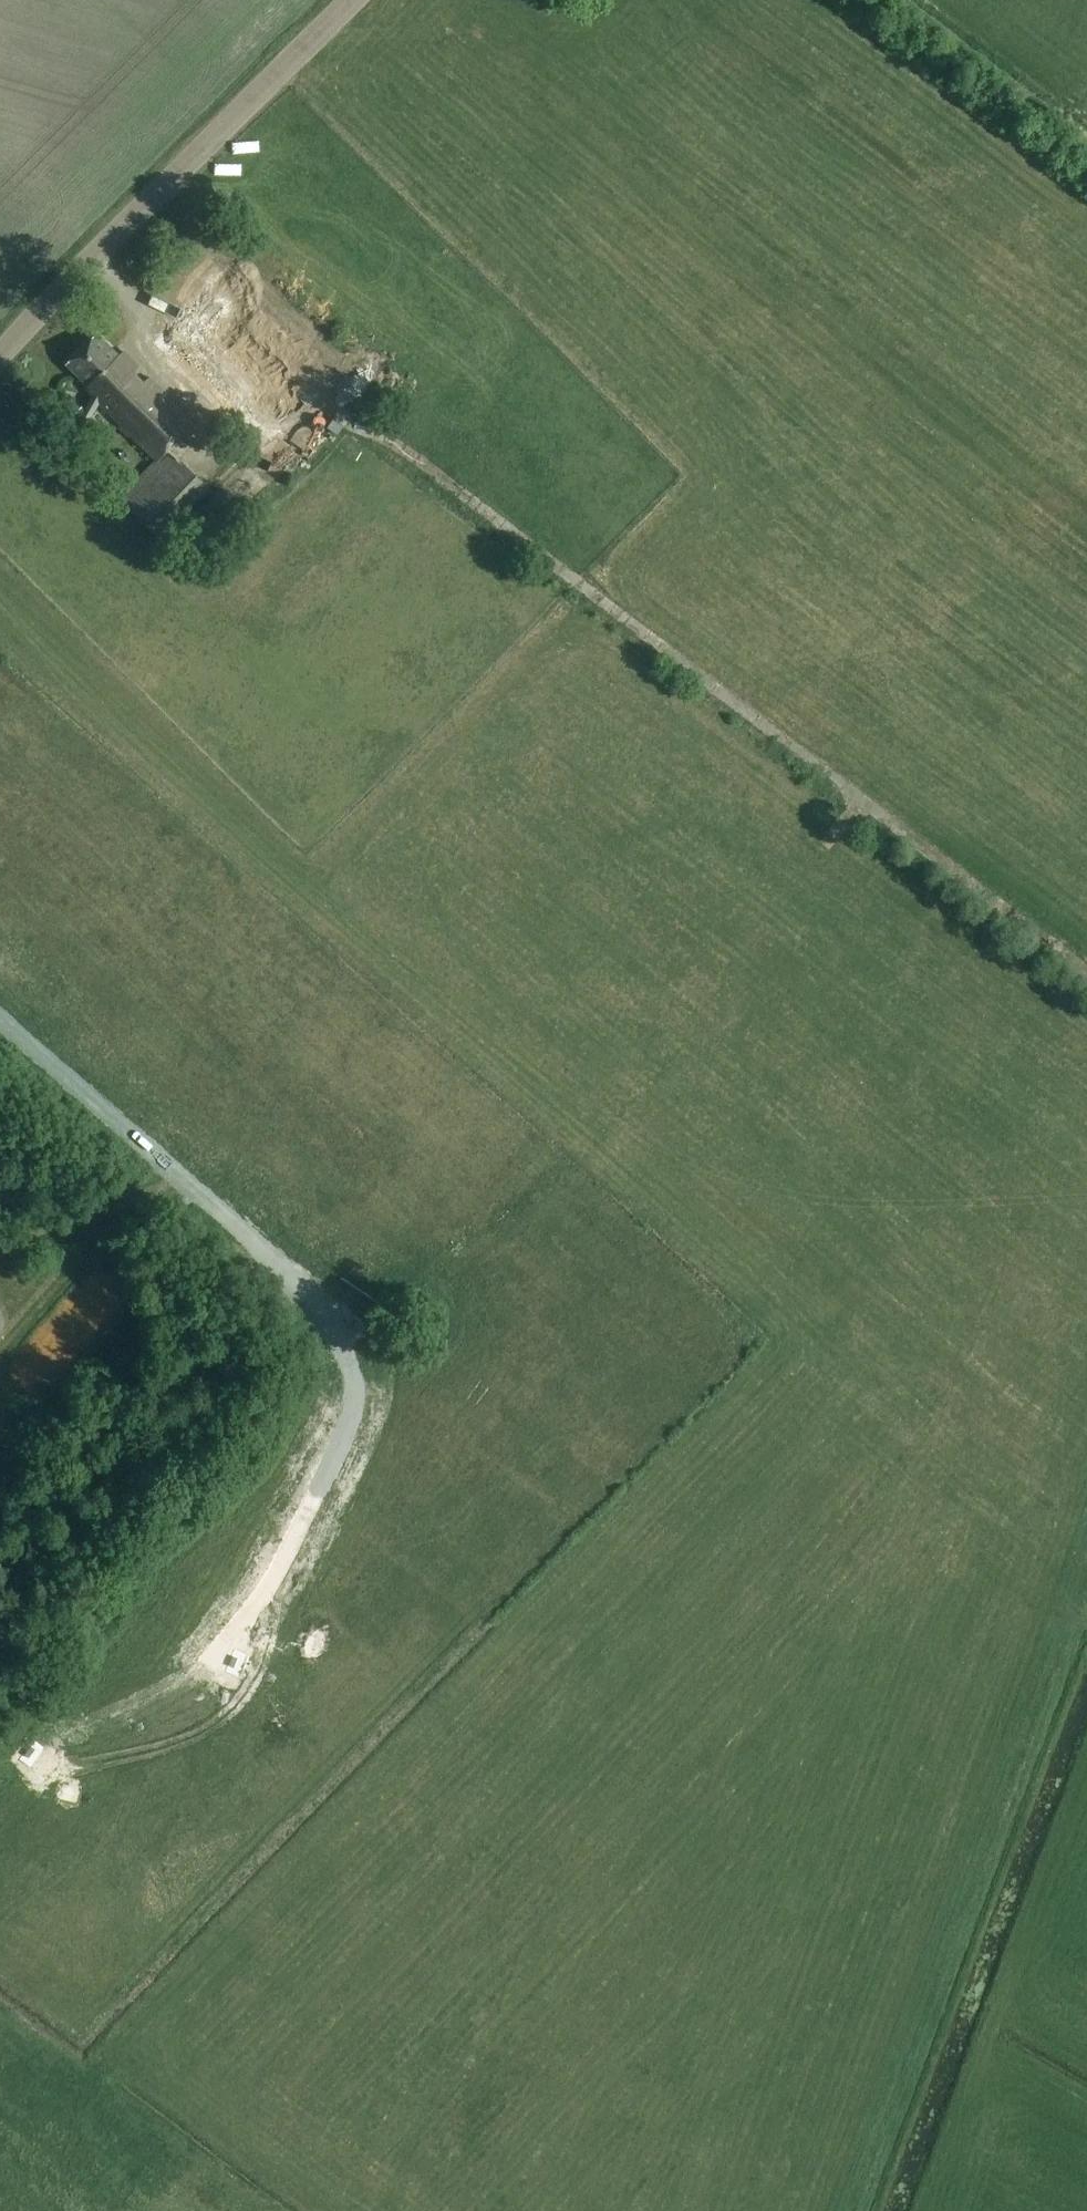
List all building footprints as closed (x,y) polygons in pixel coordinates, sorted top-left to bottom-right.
[(161,538),(207,489),(167,451),(192,424),(165,399),(168,397),(149,378),(144,382),(136,373),(140,369),(124,353),(119,357),(96,334),(66,365),(87,386),(85,388),(122,424),(119,428),(128,437),(128,436),(129,434),(157,460),(120,499),(161,538)] [(126,477),(142,461),(115,435),(99,451),(126,477)]
